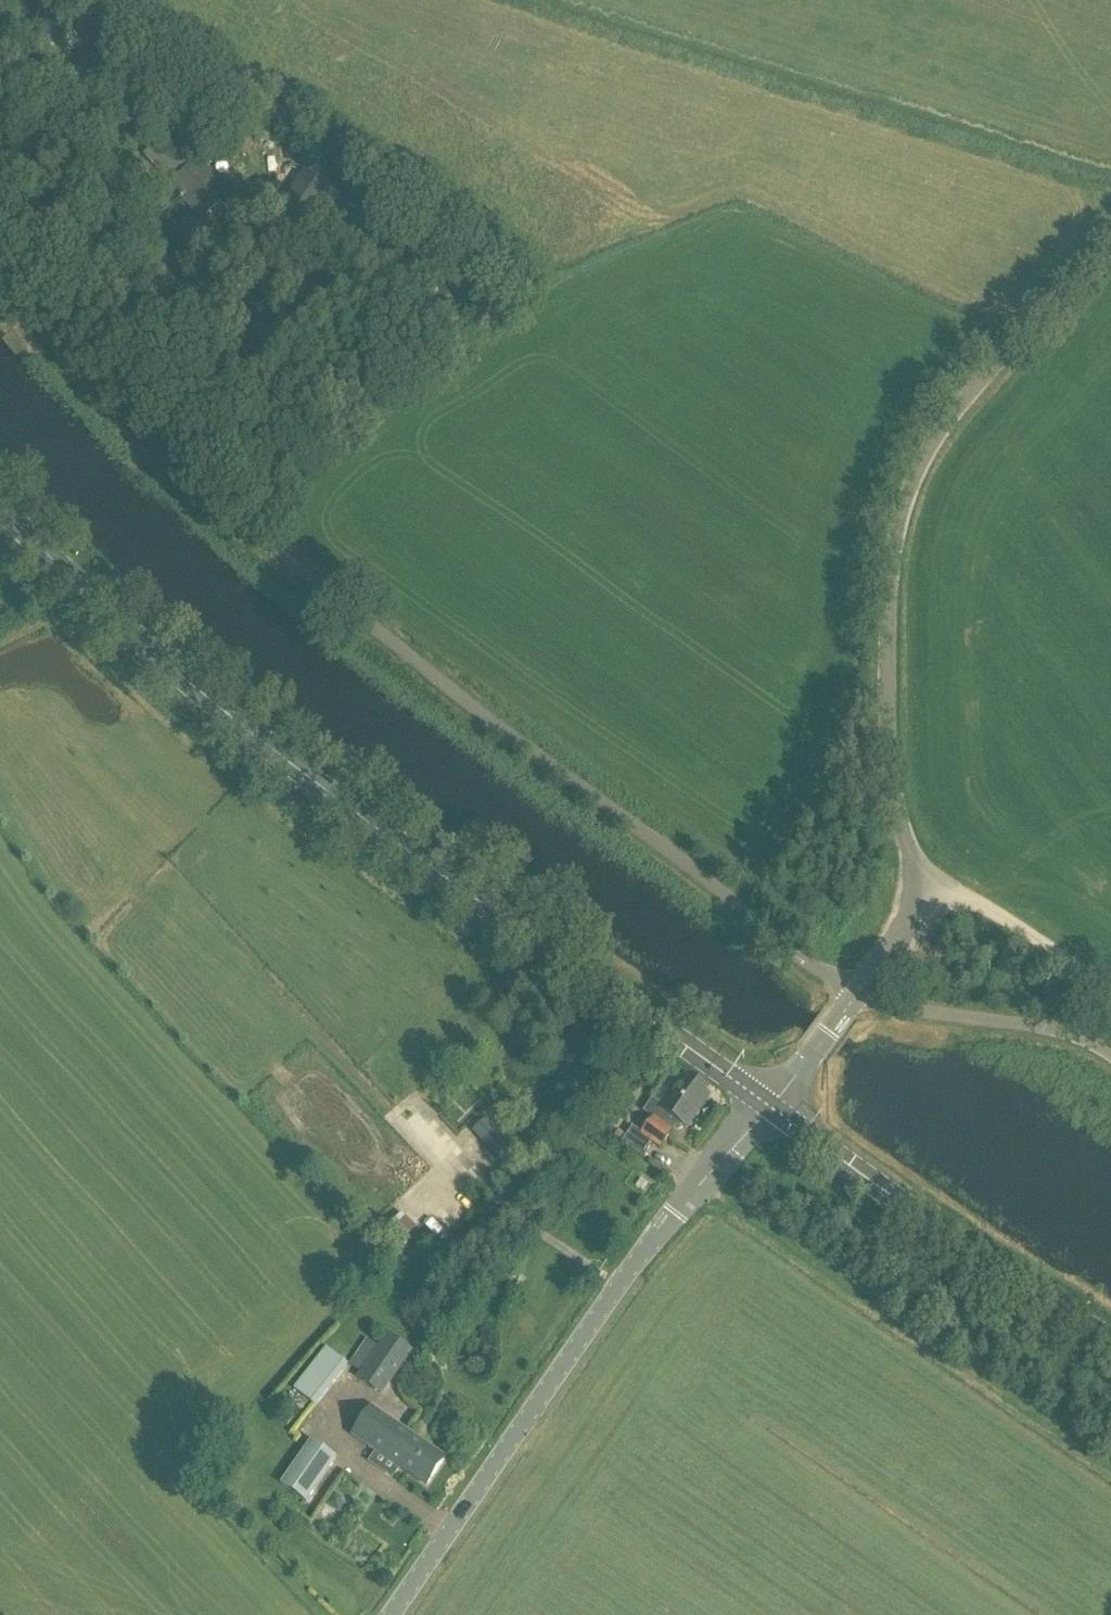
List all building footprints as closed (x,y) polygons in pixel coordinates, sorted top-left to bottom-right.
[(227,194),(225,192),(232,186),(224,178),(221,180),(202,160),(213,149),(183,118),(146,153),(174,182),(169,187),(200,219),(227,194)] [(311,218),(312,217),(331,188),(333,185),(306,167),(284,200),(311,218)] [(511,983),(497,987),(503,1005),(517,1000),(511,983)] [(683,1133),(709,1098),(704,1094),(707,1090),(690,1077),(687,1082),(682,1078),(659,1109),(676,1122),(673,1125),(683,1133)] [(473,1131),(502,1162),(523,1143),(494,1112),(473,1131)] [(641,1135),(660,1150),(661,1150),(673,1133),(654,1119),(641,1135)] [(380,1234),(395,1250),(410,1235),(395,1219),(380,1234)] [(382,1396),(412,1352),(388,1335),(358,1379),(382,1396)] [(316,1407),(348,1366),(326,1349),(295,1390),(316,1407)] [(353,1435),(427,1485),(445,1459),(371,1409),(353,1435)] [(282,1485),(307,1502),(337,1459),(312,1442),(282,1485)]
